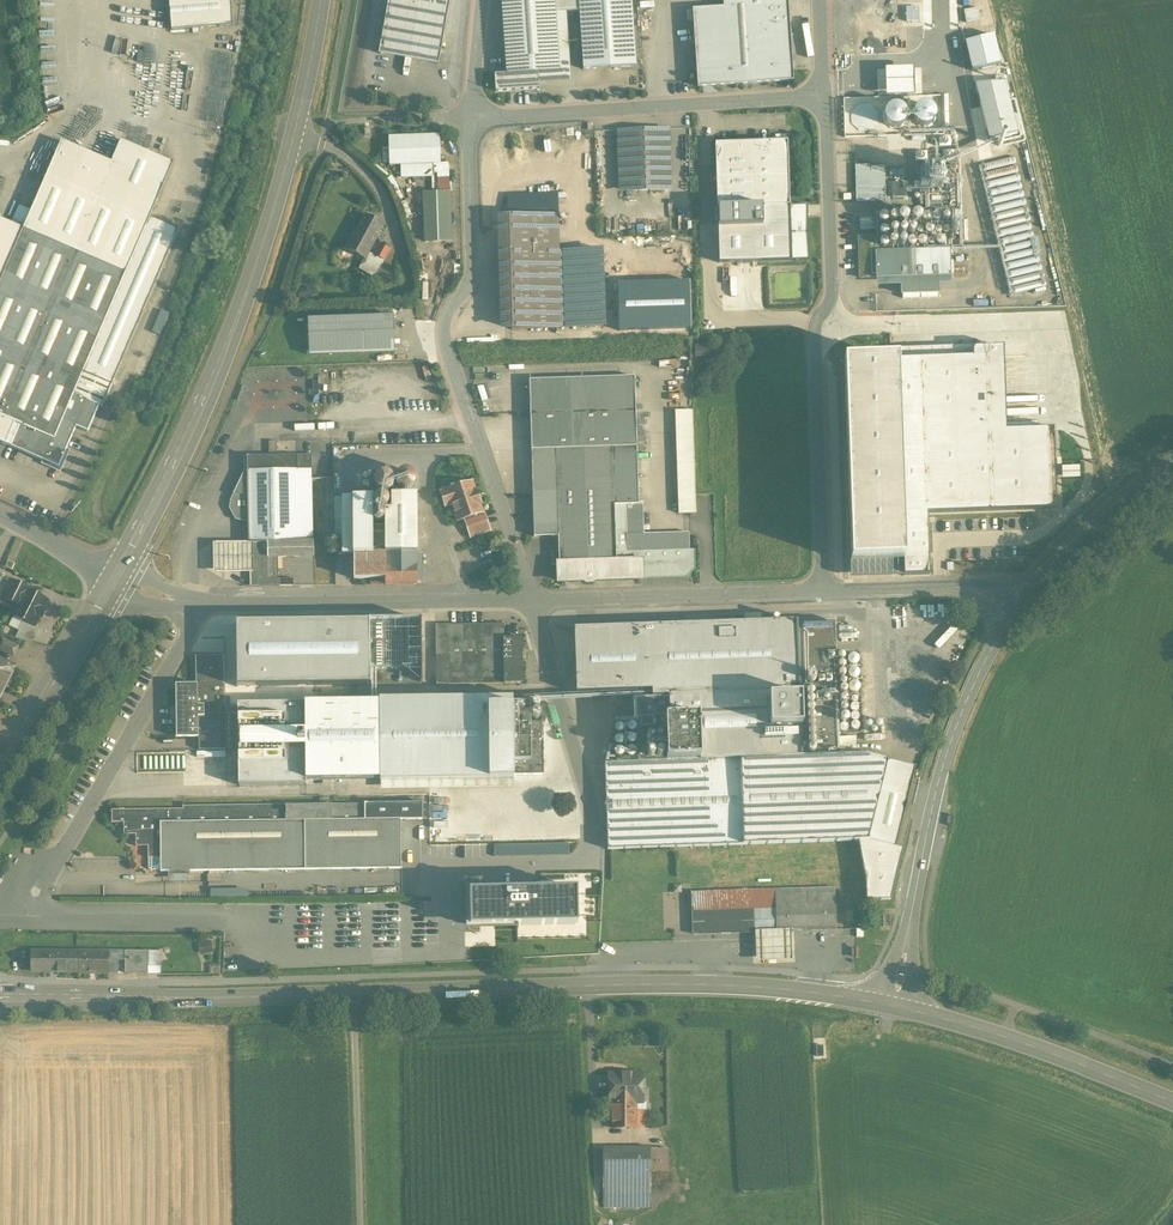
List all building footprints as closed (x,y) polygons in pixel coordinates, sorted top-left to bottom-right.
[(172,31),(233,26),(231,0),(169,0),(172,31)] [(387,7),(380,43),(440,54),(450,0),(388,0),(387,7)] [(506,75),(538,73),(558,72),(557,57),(568,56),(567,42),(557,43),(554,0),(501,0),(506,75)] [(585,67),(637,64),(633,0),(581,0),(585,67)] [(723,8),(692,10),(697,88),(793,81),(787,0),(722,0),(723,8)] [(1000,63),(993,36),(965,42),(972,70),(1000,63)] [(912,69),(885,70),(886,97),(913,96),(912,69)] [(538,73),(506,75),(494,76),(495,92),(539,89),(538,73)] [(1004,82),(975,83),(988,141),(1017,134),(1004,82)] [(913,96),(886,97),(844,98),(844,137),(945,135),(944,96),(913,96)] [(670,130),(616,132),(618,192),(672,191),(670,130)] [(439,136),(388,138),(389,166),(440,165),(439,136)] [(113,163),(61,140),(23,229),(125,272),(172,163),(122,141),(113,163)] [(806,205),(789,206),(787,142),(715,144),(717,208),(719,262),(808,260),(806,205)] [(958,162),(925,163),(926,211),(959,211),(958,162)] [(879,172),(855,173),(856,201),(879,201),(879,172)] [(447,193),(424,194),(426,242),(449,241),(447,193)] [(508,196),(509,218),(558,216),(557,194),(508,196)] [(926,211),(875,213),(876,237),(876,252),(949,250),(960,250),(959,211),(926,211)] [(509,218),(496,218),(500,330),(562,328),(559,252),(558,216),(509,218)] [(360,229),(358,227),(346,248),(365,259),(368,252),(376,238),(374,237),(381,224),(367,217),(360,229)] [(23,229),(0,219),(0,283),(23,229)] [(387,228),(381,224),(374,237),(376,238),(380,241),(387,228)] [(23,229),(0,283),(0,415),(5,417),(0,428),(0,442),(6,444),(35,377),(73,394),(83,372),(125,272),(23,229)] [(876,237),(858,237),(859,278),(876,278),(875,252),(876,252),(876,237)] [(390,248),(382,243),(375,256),(383,260),(390,248)] [(601,250),(559,252),(562,328),(604,326),(601,250)] [(876,252),(875,252),(876,278),(949,276),(949,250),(876,252)] [(375,256),(368,252),(365,259),(359,268),(374,276),(383,260),(375,256)] [(688,283),(619,285),(620,330),(689,328),(688,283)] [(393,316),(307,319),(309,356),(394,353),(393,316)] [(713,356),(713,343),(698,343),(698,356),(713,356)] [(929,575),(927,514),(1055,509),(1052,430),(1005,432),(1002,348),(971,349),(971,346),(897,349),(897,361),(843,362),(850,578),(929,575)] [(111,384),(83,372),(73,394),(99,405),(102,406),(111,384)] [(73,394),(35,377),(6,444),(6,445),(17,449),(25,453),(58,467),(75,426),(87,432),(99,405),(73,394)] [(626,552),(689,550),(689,533),(643,534),(642,505),(638,505),(634,377),(529,380),(534,537),(558,536),(558,551),(558,565),(559,581),(627,579),(626,552)] [(692,410),(675,411),(678,514),(695,513),(692,410)] [(25,453),(17,449),(16,454),(16,457),(18,459),(21,459),(23,457),(25,453)] [(311,455),(248,456),(248,470),(311,469),(311,455)] [(311,469),(248,470),(246,471),(235,495),(232,502),(232,509),(237,517),(243,519),(249,518),(312,518),(311,469)] [(325,478),(325,502),(335,503),(335,478),(325,478)] [(474,492),(471,482),(447,489),(448,490),(441,493),(440,493),(440,494),(444,505),(444,506),(445,505),(452,503),(458,521),(464,519),(468,533),(474,531),(475,535),(490,530),(483,512),(481,512),(478,504),(481,503),(476,491),(474,492)] [(391,510),(384,510),(384,527),(385,578),(385,585),(416,585),(415,496),(391,496),(391,510)] [(372,497),(341,497),(342,555),(353,554),(353,555),(372,554),(372,527),(372,497)] [(312,518),(249,518),(250,543),(267,542),(267,557),(275,557),(313,556),(312,518)] [(372,527),(372,554),(353,555),(353,579),(370,579),(383,579),(385,578),(384,527),(372,527)] [(267,542),(250,543),(250,566),(250,572),(250,586),(279,586),(279,579),(279,578),(275,579),(275,557),(267,557),(267,542)] [(233,544),(213,544),(214,573),(234,572),(250,572),(250,566),(250,543),(233,544)] [(689,550),(626,552),(627,579),(641,578),(640,573),(644,570),(649,570),(652,573),(656,569),(660,573),(664,569),(668,573),(672,568),(677,572),(681,568),(685,572),(690,567),(687,564),(689,561),(686,558),(689,555),(689,550)] [(14,563),(8,560),(5,567),(12,570),(14,563)] [(27,590),(27,589),(11,581),(10,582),(1,577),(0,579),(0,596),(18,605),(13,615),(14,615),(9,626),(19,631),(24,621),(34,626),(35,625),(39,617),(42,618),(45,611),(42,609),(46,600),(27,590)] [(714,615),(714,622),(767,620),(767,613),(714,615)] [(34,626),(24,621),(19,631),(35,636),(39,628),(35,625),(34,626)] [(310,624),(236,625),(237,683),(296,682),(296,687),(316,687),(316,682),(419,681),(419,621),(310,622),(310,624)] [(834,622),(574,629),(576,691),(635,690),(636,722),(637,758),(637,762),(739,759),(839,756),(838,738),(838,732),(835,652),(834,622)] [(503,624),(435,625),(436,685),(522,684),(521,638),(520,638),(503,638),(503,624)] [(35,636),(19,631),(15,638),(32,642),(35,636)] [(2,639),(0,643),(0,650),(13,656),(18,646),(2,639)] [(852,652),(835,652),(838,732),(862,731),(858,658),(852,652)] [(224,656),(195,656),(196,686),(178,687),(179,734),(197,734),(197,733),(197,706),(225,705),(224,656)] [(0,659),(0,695),(14,666),(0,659)] [(920,694),(947,675),(943,669),(917,688),(920,694)] [(512,701),(237,704),(238,785),(305,784),(305,780),(513,777),(513,775),(513,723),(512,701)] [(197,733),(199,733),(199,750),(225,749),(225,705),(197,706),(197,733)] [(513,723),(513,775),(543,775),(542,723),(513,723)] [(855,738),(838,738),(839,756),(855,755),(855,738)] [(839,756),(739,759),(742,845),(858,841),(867,841),(895,848),(915,767),(866,755),(855,755),(839,756)] [(739,759),(637,762),(604,763),(607,849),(742,845),(739,759)] [(364,804),(183,806),(183,809),(111,810),(111,822),(123,822),(123,834),(135,834),(135,846),(147,846),(148,858),(160,858),(160,871),(401,868),(400,819),(422,819),(421,802),(364,803),(364,804)] [(867,841),(858,841),(865,881),(866,900),(890,900),(902,849),(895,848),(867,841)] [(568,844),(494,845),(494,857),(568,855),(568,844)] [(464,881),(465,932),(475,932),(517,931),(517,926),(577,925),(577,889),(481,891),(481,881),(464,881)] [(252,889),(215,888),(215,897),(252,898),(252,889)] [(834,888),(774,889),(775,910),(776,931),(792,930),(836,929),(834,888)] [(774,889),(690,892),(692,934),(756,932),(756,911),(775,910),(774,889)] [(776,931),(775,910),(756,911),(756,932),(776,931)] [(756,932),(757,962),(793,960),(792,930),(756,932)] [(211,942),(198,944),(199,953),(212,951),(211,942)] [(147,951),(125,950),(124,973),(147,974),(148,957),(147,957),(147,951)] [(77,951),(30,951),(30,971),(43,971),(43,972),(77,972),(77,951)] [(108,951),(78,951),(78,973),(118,973),(118,958),(107,958),(108,951)] [(631,1074),(629,1072),(621,1072),(619,1074),(609,1074),(609,1102),(611,1102),(611,1128),(645,1128),(645,1110),(637,1110),(637,1102),(642,1102),(642,1090),(644,1088),(644,1079),(641,1077),(641,1074),(631,1074)] [(628,1148),(603,1148),(603,1177),(629,1177),(629,1171),(628,1171),(628,1148)] [(649,1148),(628,1148),(628,1171),(629,1171),(629,1177),(649,1177),(649,1171),(649,1148)] [(667,1148),(649,1148),(649,1171),(667,1171),(667,1148)] [(629,1177),(603,1177),(603,1207),(649,1207),(649,1177),(629,1177)]
